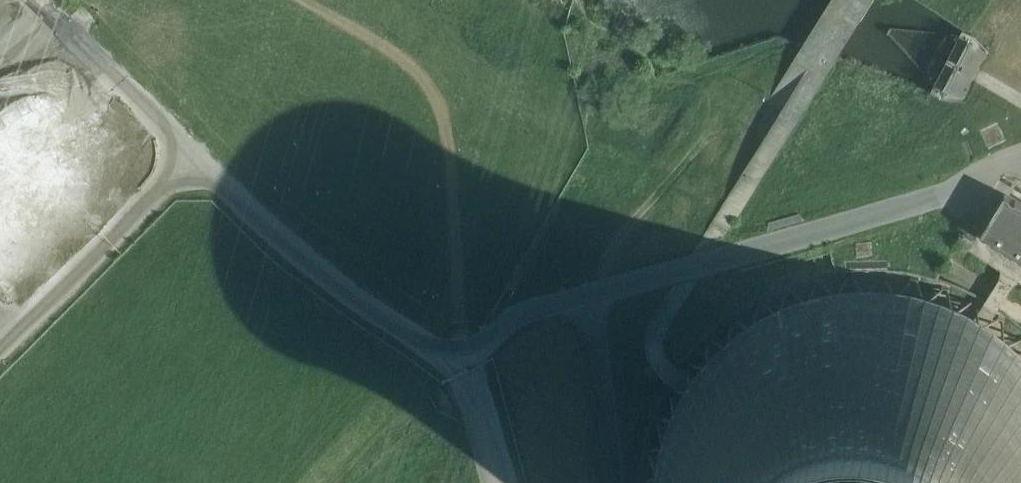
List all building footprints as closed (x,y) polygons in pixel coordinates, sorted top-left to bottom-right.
[(980,232),(1020,258),(1020,203),(1005,193),(980,232)] [(1014,340),(997,327),(980,316),(961,307),(942,299),(922,294),(902,290),(881,288),(860,289),(840,291),(819,295),(800,302),(781,310),(762,320),(745,331),(729,344),(715,359),(701,375),(690,392),(680,410),(672,429),(666,449),(662,469),(660,482),(1020,482),(1020,347),(1014,340)]
